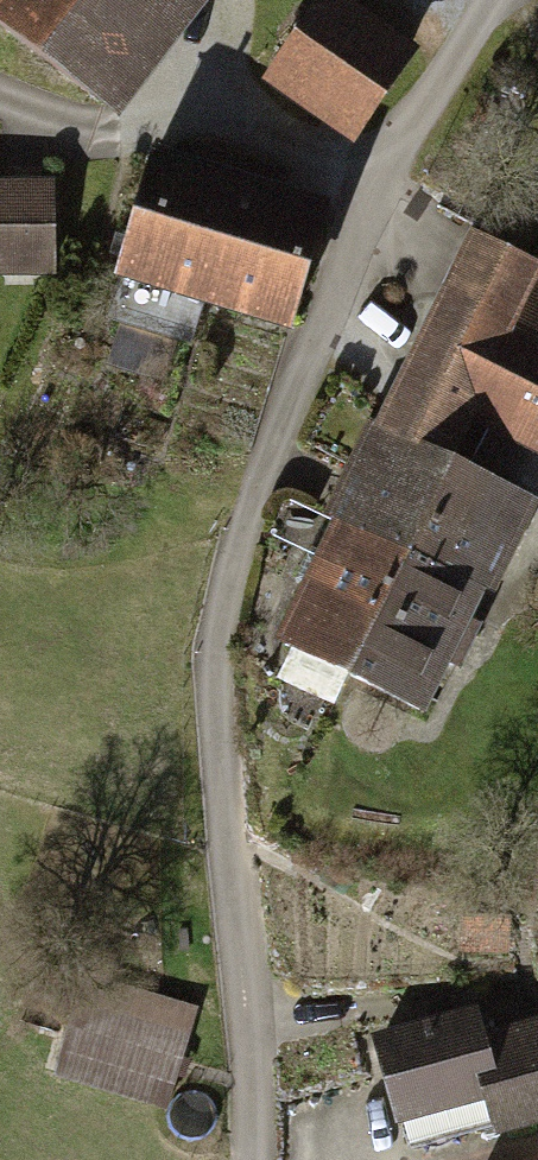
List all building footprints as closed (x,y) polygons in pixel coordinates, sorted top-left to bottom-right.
[(118,125),(216,0),(0,0),(0,33),(118,125)] [(344,0),(321,0),(263,86),(354,148),(420,52),(344,0)] [(243,179),(154,152),(113,285),(202,312),(243,179)] [(333,207),(243,179),(202,312),(293,339),(333,207)] [(57,280),(54,181),(0,182),(0,280),(57,280)] [(396,392),(474,429),(537,459),(537,265),(471,233),(396,392)] [(332,524),(486,596),(495,600),(537,510),(537,502),(457,464),(474,429),(396,392),(377,432),(367,428),(323,520),(332,524)] [(332,524),(273,649),(427,721),(452,668),(461,673),(483,627),(474,622),(486,596),(332,524)] [(167,1114),(198,1009),(83,975),(53,1080),(167,1114)] [(367,1027),(390,1114),(479,1090),(489,1127),(537,1114),(537,1009),(481,1024),(474,998),(367,1027)]
